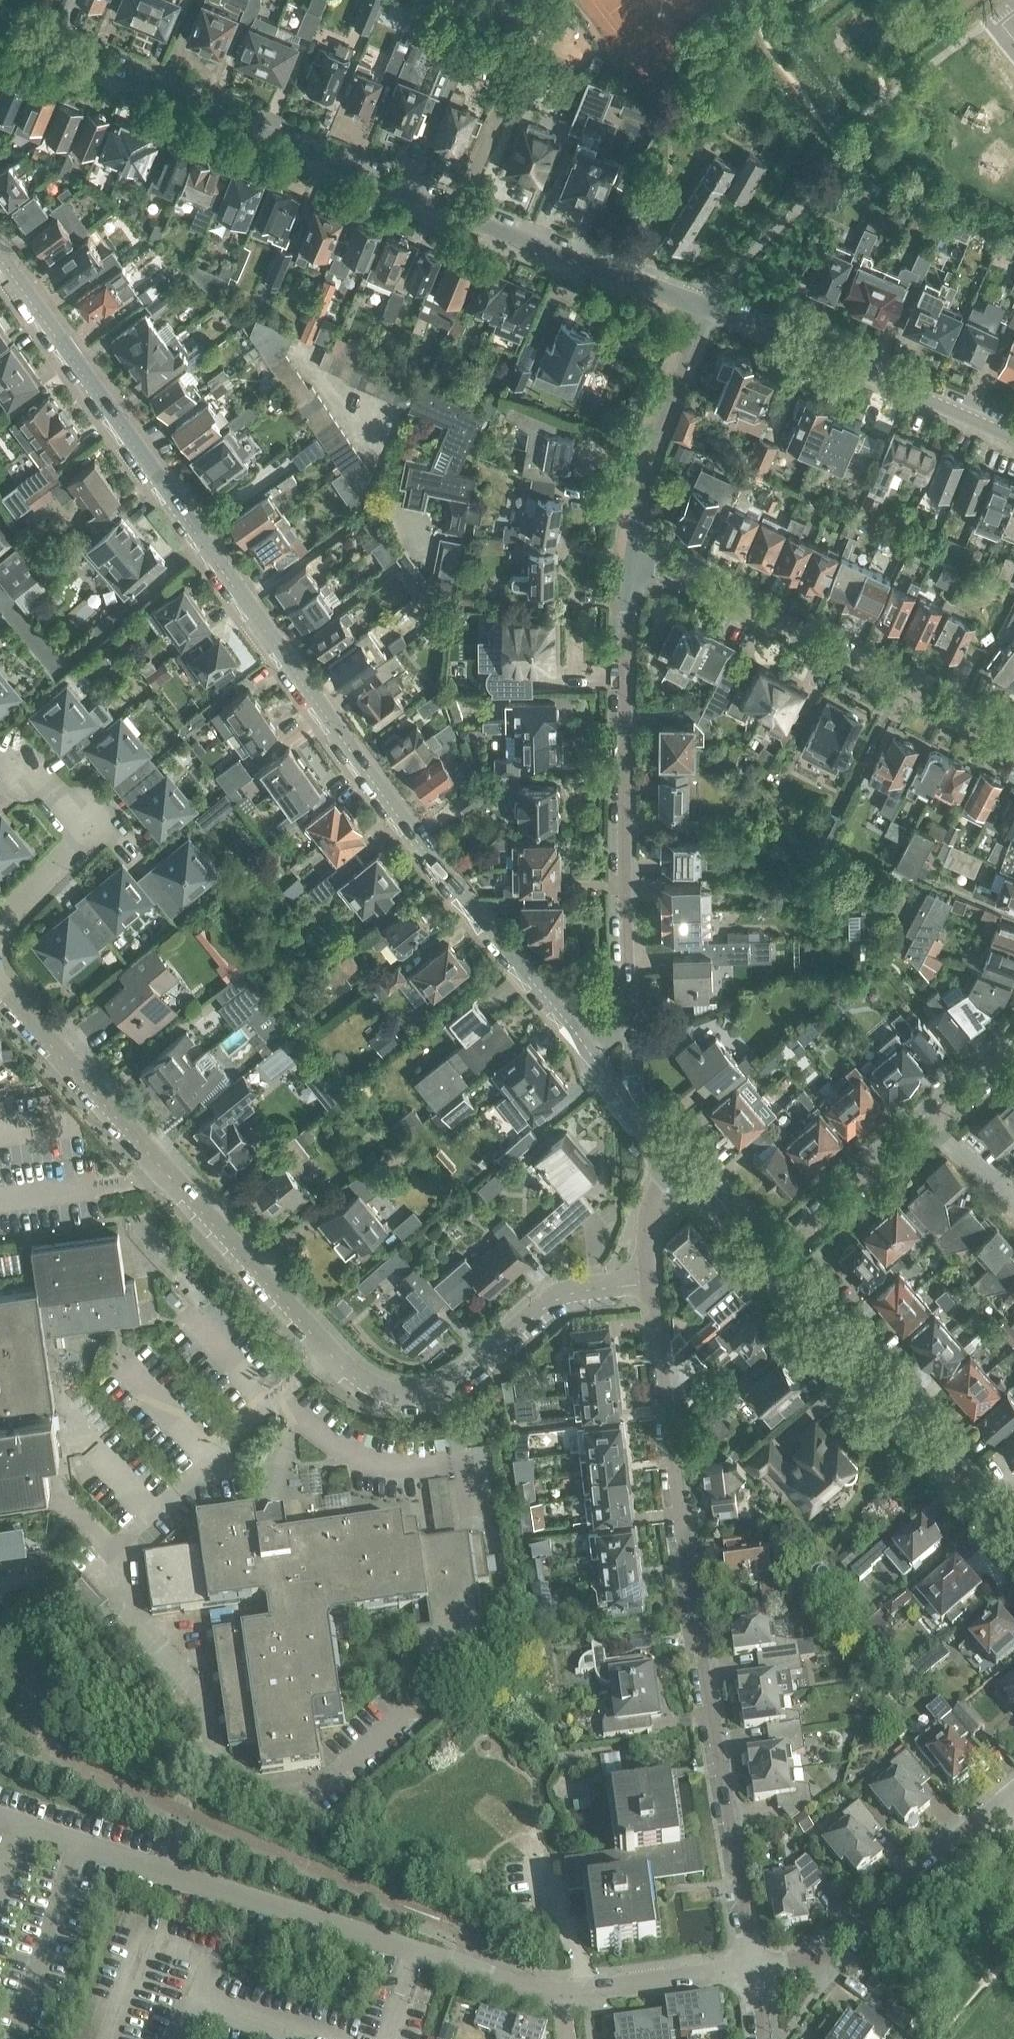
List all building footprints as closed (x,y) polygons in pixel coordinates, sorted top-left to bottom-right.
[(139,21),(142,22),(151,0),(123,0),(118,13),(129,17),(130,21),(136,23),(139,21)] [(154,27),(165,32),(175,9),(185,13),(190,0),(151,0),(142,22),(144,23),(145,27),(151,29),(154,27)] [(237,15),(241,5),(245,7),(247,0),(204,0),(188,38),(203,44),(203,45),(205,50),(214,54),(220,52),(220,51),(222,52),(237,15)] [(248,33),(237,60),(248,64),(246,68),(256,72),(258,73),(279,23),(256,13),(261,0),(260,0),(247,0),(236,28),(248,33)] [(311,37),(320,15),(326,0),(311,0),(307,10),(298,31),(311,37)] [(355,27),(369,32),(379,7),(382,0),(366,0),(355,27)] [(393,0),(382,0),(379,7),(388,11),(393,0)] [(293,29),(279,23),(258,73),(261,74),(271,78),(273,74),(283,79),(299,41),(289,37),(293,29)] [(396,80),(397,78),(406,56),(414,37),(408,35),(406,41),(398,38),(383,74),(396,80)] [(355,45),(341,39),(335,54),(324,49),(319,61),(314,59),(309,72),(314,74),(307,90),(310,91),(308,95),(328,103),(329,99),(332,100),(355,45)] [(412,41),(406,56),(397,78),(396,80),(393,87),(397,88),(385,118),(394,122),(393,124),(405,129),(406,127),(418,132),(427,110),(420,108),(427,90),(415,85),(418,79),(419,79),(420,77),(420,74),(420,72),(419,69),(418,67),(416,65),(414,63),(417,56),(419,56),(423,45),(412,41)] [(495,53),(507,57),(510,48),(499,43),(495,53)] [(449,76),(455,60),(444,56),(430,94),(440,98),(449,76)] [(349,96),(347,101),(349,107),(367,114),(368,112),(373,114),(378,104),(372,102),(381,79),(368,73),(371,65),(358,60),(344,94),(349,96)] [(587,79),(574,74),(570,85),(583,90),(587,79)] [(18,79),(11,76),(8,79),(5,78),(0,89),(0,123),(12,128),(29,88),(18,84),(18,79)] [(457,149),(459,149),(461,150),(470,129),(477,132),(482,119),(475,116),(476,113),(460,107),(465,94),(454,89),(458,80),(449,76),(440,98),(449,101),(449,103),(450,103),(446,114),(444,114),(438,127),(440,128),(435,139),(446,143),(447,145),(448,146),(450,148),(452,148),(454,149),(456,149),(457,149)] [(520,84),(508,115),(519,119),(531,89),(520,84)] [(20,121),(44,130),(57,99),(46,95),(46,90),(39,87),(35,90),(33,89),(20,121)] [(69,100),(68,99),(66,99),(65,100),(64,100),(63,101),(60,100),(46,134),(61,140),(59,144),(67,148),(83,110),(74,106),(73,105),(73,104),(73,102),(72,102),(71,101),(70,100),(69,100)] [(605,111),(579,101),(568,130),(581,135),(575,149),(566,172),(571,174),(565,189),(582,195),(581,200),(593,205),(595,200),(598,202),(607,179),(608,180),(610,180),(611,179),(612,178),(613,177),(618,164),(619,164),(620,163),(601,156),(613,125),(601,121),(605,111)] [(98,114),(97,115),(96,115),(87,111),(71,149),(80,153),(81,149),(95,154),(109,120),(106,119),(106,118),(106,116),(105,116),(105,115),(104,114),(103,114),(101,113),(100,113),(98,114)] [(100,155),(123,164),(138,128),(122,122),(121,125),(113,122),(100,155)] [(516,175),(517,176),(520,177),(522,177),(524,176),(526,175),(540,180),(555,142),(553,141),(556,134),(529,123),(526,130),(525,130),(516,153),(513,152),(508,165),(511,166),(510,169),(512,169),(512,171),(513,172),(514,174),(516,175)] [(152,137),(153,134),(138,128),(123,164),(146,173),(160,141),(152,137)] [(180,145),(173,142),(171,145),(167,143),(154,175),(178,185),(191,153),(180,149),(180,145)] [(68,151),(64,161),(60,171),(68,175),(73,162),(68,151)] [(220,168),(210,164),(211,162),(209,157),(200,153),(200,154),(195,155),(181,189),(205,199),(203,205),(214,210),(223,188),(214,184),(220,168)] [(739,169),(716,155),(663,241),(693,259),(702,243),(690,236),(721,186),(746,201),(768,164),(749,153),(739,169)] [(9,202),(10,204),(29,190),(20,177),(19,175),(30,167),(32,169),(40,162),(24,155),(0,169),(0,190),(1,192),(0,196),(4,202),(9,202)] [(258,177),(242,170),(240,171),(239,171),(234,183),(230,181),(217,211),(247,224),(259,193),(255,191),(259,179),(258,177)] [(300,200),(293,196),(293,195),(283,191),(282,187),(276,184),(272,186),(269,185),(251,228),(267,235),(267,234),(273,236),(273,237),(286,243),(290,234),(299,214),(295,212),(300,200)] [(62,199),(73,192),(69,186),(58,193),(62,199)] [(44,202),(35,190),(13,206),(14,208),(11,210),(18,220),(21,218),(27,226),(51,208),(53,207),(47,200),(44,202)] [(904,197),(896,213),(906,217),(913,201),(904,197)] [(63,199),(53,207),(51,208),(58,218),(47,226),(47,225),(44,227),(45,228),(33,237),(35,239),(33,242),(34,245),(37,248),(41,248),(43,251),(44,250),(50,257),(49,258),(49,259),(87,232),(63,199)] [(203,205),(201,204),(191,226),(205,232),(206,230),(214,210),(203,205)] [(133,219),(138,209),(134,207),(128,209),(125,215),(133,219)] [(305,263),(312,246),(327,252),(341,218),(340,217),(339,215),(339,214),(338,213),(336,212),(334,211),(332,210),(330,210),(328,211),(326,212),(325,211),(324,212),(317,209),(296,259),(305,263)] [(949,214),(943,228),(966,238),(972,225),(968,223),(949,214)] [(868,218),(864,227),(874,231),(878,223),(868,218)] [(150,237),(157,243),(164,226),(156,223),(150,237)] [(377,227),(371,224),(367,227),(357,223),(349,241),(342,238),(329,268),(346,274),(353,258),(367,264),(380,232),(378,231),(377,227)] [(864,227),(854,250),(853,254),(865,259),(876,232),(874,231),(864,227)] [(807,278),(818,252),(823,241),(822,241),(824,237),(811,232),(810,235),(808,235),(792,271),(807,278)] [(393,288),(398,277),(411,245),(409,244),(408,239),(402,237),(398,240),(388,236),(370,278),(393,288)] [(823,241),(818,252),(823,255),(809,287),(819,291),(818,294),(830,299),(831,296),(834,298),(853,254),(854,250),(824,237),(822,241),(823,241)] [(58,272),(58,276),(62,282),(66,283),(67,284),(91,267),(92,267),(96,265),(96,263),(103,258),(88,238),(53,264),(58,272)] [(278,247),(265,279),(279,285),(292,252),(278,247)] [(405,280),(428,289),(433,276),(441,258),(438,257),(438,253),(431,251),(429,253),(426,252),(425,254),(418,251),(419,249),(419,250),(419,249),(418,248),(405,280)] [(899,274),(885,268),(866,314),(880,320),(881,319),(883,320),(885,314),(891,317),(894,310),(896,311),(909,278),(919,282),(930,255),(919,250),(911,268),(906,266),(901,268),(899,274)] [(433,276),(428,289),(412,328),(424,333),(430,318),(450,327),(458,308),(460,302),(473,271),(470,270),(469,265),(463,263),(459,265),(449,261),(439,283),(433,281),(434,277),(433,276)] [(852,308),(866,314),(885,268),(871,262),(869,267),(859,263),(848,290),(850,291),(847,298),(852,300),(850,306),(852,307),(852,308)] [(192,264),(189,273),(219,303),(228,280),(192,264)] [(130,275),(123,265),(77,298),(81,304),(81,308),(83,311),(87,312),(91,317),(103,309),(105,313),(124,299),(124,298),(136,290),(127,278),(130,275)] [(467,316),(494,327),(512,283),(485,272),(468,313),(467,316)] [(227,287),(233,289),(236,281),(230,278),(227,287)] [(326,279),(302,338),(311,342),(336,283),(326,279)] [(950,281),(946,292),(952,295),(957,284),(950,281)] [(139,294),(146,303),(160,292),(154,283),(139,294)] [(539,294),(533,292),(512,283),(494,327),(521,338),(539,294)] [(156,316),(158,315),(158,314),(168,307),(172,285),(146,304),(155,317),(156,317),(156,316)] [(403,294),(392,289),(382,314),(393,319),(403,294)] [(917,333),(926,336),(940,304),(919,294),(904,327),(906,328),(907,332),(913,335),(917,333)] [(997,331),(995,330),(1005,307),(989,300),(984,311),(973,306),(954,349),(968,355),(969,359),(975,362),(978,360),(981,361),(989,343),(991,344),(997,331)] [(962,313),(940,304),(926,336),(935,340),(936,344),(942,347),(946,345),(948,346),(962,313)] [(454,333),(452,337),(458,339),(467,316),(468,313),(458,308),(450,327),(448,330),(454,333)] [(122,351),(134,368),(167,342),(167,341),(177,334),(167,322),(158,329),(146,314),(113,340),(114,342),(113,343),(113,344),(113,345),(114,347),(114,348),(115,349),(116,350),(117,351),(118,351),(120,352),(122,351)] [(250,335),(270,364),(286,353),(285,353),(293,334),(256,319),(250,335)] [(559,380),(564,368),(577,374),(582,364),(590,367),(594,366),(600,352),(598,348),(590,344),(593,335),(591,334),(590,333),(589,331),(588,329),(587,328),(585,327),(584,327),(583,327),(582,326),(579,327),(578,327),(576,328),(562,322),(552,347),(547,345),(537,371),(559,380)] [(0,323),(0,346),(8,340),(2,331),(5,329),(0,323)] [(186,351),(185,352),(182,348),(185,345),(177,334),(167,341),(167,342),(134,368),(135,369),(132,371),(140,381),(143,379),(147,384),(152,385),(183,362),(187,368),(205,354),(197,344),(191,349),(190,347),(186,350),(186,351)] [(1013,379),(1013,337),(1000,370),(1010,374),(1009,377),(1013,379)] [(337,339),(332,350),(336,352),(346,356),(355,360),(363,363),(367,352),(337,339)] [(28,361),(20,351),(17,353),(11,344),(0,352),(0,381),(28,361)] [(319,365),(329,369),(336,352),(332,350),(326,348),(319,365)] [(346,356),(336,352),(329,369),(338,373),(346,356)] [(291,362),(286,353),(270,364),(276,373),(291,362)] [(348,377),(355,360),(346,356),(338,373),(348,377)] [(739,416),(744,418),(755,423),(758,416),(759,416),(763,404),(765,405),(769,395),(767,395),(774,379),(752,370),(753,366),(752,365),(749,358),(743,356),(737,359),(735,359),(734,361),(724,357),(717,373),(727,377),(718,401),(715,409),(732,416),(736,408),(737,409),(737,407),(742,409),(739,416)] [(363,363),(355,360),(348,377),(346,381),(356,385),(365,364),(363,363)] [(28,361),(0,381),(0,391),(9,403),(38,382),(32,374),(35,372),(28,361)] [(281,381),(297,371),(291,362),(276,373),(281,381)] [(530,369),(515,363),(508,381),(523,387),(530,369)] [(365,389),(374,367),(365,364),(356,385),(365,389)] [(384,371),(374,367),(365,389),(375,393),(384,371)] [(225,370),(209,382),(214,388),(230,376),(225,370)] [(303,379),(297,371),(281,381),(287,390),(303,379)] [(393,375),(384,371),(375,393),(384,397),(393,375)] [(162,408),(169,417),(202,392),(194,383),(189,386),(180,374),(153,395),(154,397),(154,398),(153,399),(153,401),(153,402),(153,403),(153,404),(154,405),(154,406),(155,406),(156,407),(158,408),(159,408),(160,408),(161,408),(162,408)] [(403,379),(393,375),(384,397),(394,400),(403,379)] [(273,386),(268,378),(262,383),(266,390),(273,386)] [(309,388),(309,387),(303,379),(287,390),(293,398),(309,388)] [(410,407),(419,386),(403,379),(394,400),(410,407)] [(217,397),(227,389),(222,382),(211,390),(217,397)] [(312,385),(309,387),(309,388),(293,398),(299,407),(318,394),(312,385)] [(433,469),(459,474),(484,413),(419,387),(410,408),(451,425),(433,469)] [(483,412),(493,416),(501,396),(492,392),(483,412)] [(20,417),(39,443),(67,421),(69,420),(68,418),(66,419),(62,414),(64,412),(62,410),(60,412),(57,408),(58,405),(54,400),(51,399),(49,396),(51,395),(50,394),(17,418),(18,419),(20,417)] [(324,403),(318,394),(299,407),(304,415),(324,403)] [(800,415),(787,447),(813,458),(833,412),(824,408),(825,406),(808,398),(807,401),(799,398),(793,412),(800,415)] [(216,410),(209,401),(177,426),(183,434),(182,436),(182,437),(182,438),(182,439),(182,440),(183,441),(183,442),(184,443),(185,444),(186,444),(187,445),(188,445),(190,445),(191,445),(193,447),(220,426),(211,414),(216,410)] [(242,412),(247,419),(261,408),(255,401),(242,412)] [(329,411),(324,403),(304,415),(310,424),(329,411)] [(527,446),(522,473),(532,476),(556,481),(557,481),(560,466),(568,467),(573,437),(556,434),(558,422),(510,403),(505,414),(518,422),(531,430),(528,446),(527,446)] [(690,442),(700,415),(684,408),(674,436),(690,442)] [(235,428),(247,419),(242,412),(241,411),(228,421),(235,428)] [(316,432),(335,420),(329,411),(310,424),(316,432)] [(843,462),(850,446),(857,429),(861,421),(859,420),(845,414),(843,414),(842,416),(833,412),(813,458),(824,463),(827,455),(843,462)] [(341,428),(335,420),(316,432),(322,441),(341,428)] [(39,443),(31,449),(43,466),(18,484),(26,496),(59,472),(50,459),(81,436),(81,435),(79,437),(77,434),(77,431),(73,426),(70,425),(67,421),(39,443)] [(328,450),(347,437),(341,428),(322,441),(328,450)] [(248,464),(244,458),(234,445),(239,442),(229,429),(194,456),(214,481),(230,469),(235,474),(239,475),(248,468),(248,464)] [(879,458),(886,441),(857,429),(850,446),(879,458)] [(922,445),(910,439),(895,433),(883,460),(868,492),(870,493),(869,495),(868,494),(862,508),(873,513),(879,500),(878,499),(879,497),(882,498),(897,467),(924,479),(937,452),(922,445)] [(765,473),(778,442),(761,435),(748,466),(765,473)] [(352,445),(347,437),(328,450),(333,458),(352,445)] [(317,439),(294,455),(301,466),(324,449),(317,439)] [(696,449),(677,442),(673,453),(692,460),(696,449)] [(339,467),(358,454),(352,445),(333,458),(339,467)] [(940,497),(948,500),(964,462),(954,458),(954,457),(953,455),(951,454),(950,453),(948,453),(946,453),(945,453),(943,454),(941,453),(927,487),(942,493),(940,497)] [(364,462),(358,454),(339,467),(345,475),(364,462)] [(71,463),(59,472),(26,496),(35,508),(69,482),(84,503),(90,498),(100,512),(89,519),(95,527),(119,510),(113,502),(121,497),(95,461),(78,473),(71,463)] [(361,499),(370,472),(364,462),(345,475),(361,499)] [(969,503),(967,508),(976,511),(990,473),(981,469),(981,468),(980,467),(979,465),(979,464),(978,464),(976,463),(975,463),(973,463),(971,464),(970,465),(968,464),(954,498),(969,503)] [(476,477),(459,474),(433,469),(415,465),(410,489),(431,493),(432,491),(452,495),(451,499),(450,499),(444,528),(462,531),(465,519),(480,522),(482,510),(471,508),(474,497),(473,497),(476,477)] [(245,537),(247,539),(274,519),(265,507),(298,484),(290,473),(262,493),(265,497),(233,519),(238,527),(235,530),(242,539),(245,537)] [(738,484),(725,478),(722,485),(698,474),(676,521),(678,522),(678,527),(687,531),(691,528),(701,533),(707,522),(711,513),(723,518),(738,484)] [(741,551),(743,552),(765,507),(752,501),(749,493),(754,484),(752,478),(743,474),(726,513),(731,515),(720,541),(731,547),(732,550),(737,552),(741,551)] [(1001,529),(1013,496),(1013,482),(994,474),(973,527),(998,536),(1001,529)] [(529,495),(538,496),(553,499),(556,481),(532,476),(529,495)] [(816,486),(803,481),(799,491),(811,496),(816,486)] [(767,507),(776,510),(781,499),(772,495),(767,507)] [(562,500),(553,499),(538,496),(536,512),(526,511),(523,528),(511,527),(510,539),(526,541),(526,533),(532,534),(532,535),(541,537),(541,538),(546,539),(546,537),(555,539),(562,500)] [(1001,529),(1013,534),(1013,496),(1001,529)] [(850,533),(857,517),(848,513),(841,529),(850,533)] [(388,536),(374,516),(364,523),(378,543),(388,536)] [(779,547),(787,530),(774,524),(775,521),(765,516),(747,554),(757,559),(758,562),(764,565),(767,564),(770,565),(779,547)] [(795,577),(798,578),(814,543),(800,536),(806,522),(793,516),(787,530),(779,547),(782,549),(774,565),(782,569),(781,570),(785,572),(787,575),(791,577),(795,577)] [(263,562),(271,556),(279,569),(301,554),(285,532),(292,527),(285,517),(249,542),(263,562)] [(147,547),(122,518),(90,546),(101,558),(104,555),(119,572),(118,572),(120,574),(112,581),(125,596),(165,561),(150,544),(147,547)] [(10,542),(0,530),(0,551),(10,542)] [(935,532),(930,533),(929,538),(933,542),(938,540),(938,536),(935,532)] [(554,551),(555,539),(546,537),(546,539),(541,538),(541,537),(532,535),(532,534),(526,533),(526,541),(525,552),(530,552),(530,572),(513,572),(509,577),(509,586),(513,590),(554,590),(554,551)] [(444,534),(435,560),(458,568),(467,543),(444,534)] [(56,556),(64,549),(52,535),(47,539),(52,546),(50,547),(56,556)] [(936,547),(952,554),(957,541),(942,535),(936,547)] [(400,555),(386,537),(372,547),(385,566),(400,555)] [(866,610),(866,608),(875,612),(890,578),(849,558),(858,540),(850,537),(842,555),(828,590),(837,594),(836,596),(838,597),(836,600),(847,605),(848,601),(850,602),(852,603),(854,604),(852,608),(862,612),(864,609),(866,610)] [(915,538),(908,551),(920,557),(927,543),(915,538)] [(43,570),(22,543),(0,561),(0,579),(12,594),(43,570)] [(828,549),(814,543),(798,578),(801,579),(800,582),(811,587),(812,584),(815,586),(815,584),(823,588),(840,551),(830,546),(828,549)] [(967,560),(972,547),(966,545),(960,558),(967,560)] [(960,561),(939,550),(934,560),(955,571),(960,561)] [(1013,569),(1013,560),(1006,557),(999,576),(1009,581),(1013,569)] [(326,593),(320,585),(306,566),(276,588),(303,626),(334,604),(326,593)] [(407,566),(398,572),(416,596),(425,590),(407,566)] [(326,580),(320,585),(326,593),(332,589),(326,580)] [(887,624),(890,623),(900,628),(915,594),(919,586),(910,582),(907,590),(893,584),(877,617),(879,618),(880,621),(887,625),(887,624)] [(957,598),(961,586),(953,583),(948,594),(957,598)] [(145,615),(159,634),(169,626),(200,604),(193,596),(190,595),(184,587),(170,597),(164,589),(152,600),(157,607),(145,615)] [(924,642),(925,640),(927,641),(942,607),(920,597),(904,630),(914,634),(913,637),(924,642)] [(206,613),(200,604),(169,626),(182,644),(211,624),(205,616),(206,613)] [(345,622),(349,619),(343,612),(313,634),(319,642),(317,646),(321,653),(326,652),(327,654),(354,634),(345,622)] [(959,657),(974,626),(949,613),(936,638),(944,642),(941,648),(944,650),(944,654),(952,658),(956,655),(959,657)] [(710,634),(694,625),(692,629),(675,620),(662,645),(663,646),(659,655),(675,663),(673,667),(688,675),(692,668),(718,682),(735,647),(710,634)] [(554,629),(551,625),(550,622),(507,623),(501,621),(495,623),(491,628),(491,634),(494,639),(494,667),(490,674),(491,682),(494,689),(495,693),(529,693),(529,665),(551,665),(551,662),(555,658),(555,652),(551,649),(551,639),(554,635),(554,629)] [(407,643),(402,635),(389,644),(395,652),(407,643)] [(115,637),(105,646),(112,654),(122,645),(115,637)] [(236,659),(220,637),(207,646),(200,637),(176,654),(192,675),(196,677),(200,677),(203,674),(207,680),(212,676),(219,685),(236,673),(229,663),(236,659)] [(1013,672),(1013,640),(1006,650),(1001,646),(988,663),(993,667),(991,668),(993,674),(1007,681),(1008,679),(1013,672)] [(341,674),(346,681),(347,682),(378,660),(373,653),(369,655),(360,643),(333,662),(334,664),(332,668),(337,675),(341,674)] [(384,681),(376,687),(373,683),(358,695),(367,708),(366,710),(367,712),(366,716),(371,722),(375,722),(376,725),(403,705),(394,691),(402,685),(394,674),(404,667),(394,652),(373,667),(384,681)] [(150,659),(140,667),(146,675),(157,668),(150,659)] [(768,670),(765,670),(760,667),(747,692),(740,687),(740,686),(739,686),(727,708),(736,713),(736,712),(746,717),(752,706),(765,713),(783,679),(778,677),(777,675),(776,674),(774,672),(773,672),(771,671),(769,670),(768,670)] [(19,696),(0,673),(0,712),(19,696)] [(787,681),(783,679),(765,713),(777,720),(772,731),(781,736),(805,691),(800,688),(799,687),(797,685),(796,684),(794,683),(791,682),(789,681),(787,681)] [(71,761),(87,747),(115,723),(99,703),(88,712),(67,688),(33,715),(51,736),(55,733),(75,756),(70,760),(71,761)] [(230,715),(238,728),(263,710),(248,689),(213,714),(220,722),(230,715)] [(720,713),(729,696),(715,689),(700,714),(702,725),(713,729),(711,716),(720,713)] [(426,714),(444,700),(438,691),(419,705),(426,714)] [(455,721),(463,718),(456,696),(448,699),(455,721)] [(505,730),(553,730),(553,721),(556,721),(556,717),(559,715),(558,708),(555,706),(555,702),(504,703),(505,720),(490,720),(490,731),(505,730)] [(848,712),(847,712),(827,702),(802,752),(836,769),(841,759),(842,759),(848,757),(853,748),(851,742),(862,720),(858,718),(857,716),(856,715),(855,714),(853,713),(852,713),(850,712),(848,712)] [(185,736),(207,719),(201,710),(177,727),(185,736)] [(278,731),(263,710),(238,728),(228,735),(236,745),(244,755),(278,731)] [(124,791),(124,792),(155,766),(145,755),(148,752),(121,718),(115,723),(87,747),(104,768),(109,764),(128,788),(124,791)] [(662,748),(661,749),(660,750),(660,752),(660,753),(660,755),(660,756),(660,758),(661,759),(662,760),(662,761),(661,763),(663,763),(693,763),(695,764),(695,741),(702,741),(702,728),(693,718),(693,725),(686,725),(678,725),(664,725),(662,725),(662,727),(662,746),(662,747),(662,748)] [(417,726),(400,738),(396,733),(385,740),(389,746),(388,747),(400,762),(405,758),(410,765),(428,751),(433,758),(459,739),(450,721),(426,738),(417,726)] [(460,729),(459,738),(463,738),(467,734),(468,729),(460,729)] [(553,738),(553,730),(505,730),(505,759),(493,759),(493,774),(520,774),(519,758),(547,757),(547,760),(560,760),(560,743),(556,743),(556,738),(553,738)] [(896,746),(891,743),(887,752),(883,750),(874,768),(885,773),(876,791),(890,798),(899,780),(906,784),(913,769),(909,766),(918,749),(914,747),(914,746),(913,744),(912,743),(910,742),(908,741),(907,741),(905,741),(903,741),(900,739),(896,746)] [(268,762),(283,784),(284,784),(305,769),(302,765),(304,764),(298,756),(296,758),(289,747),(268,762)] [(760,756),(768,762),(773,755),(765,749),(760,756)] [(933,790),(935,786),(949,757),(936,750),(931,752),(928,757),(928,758),(924,765),(920,763),(906,791),(916,796),(922,784),(929,788),(929,789),(933,790)] [(949,757),(935,786),(960,799),(966,786),(964,785),(971,770),(963,766),(964,765),(961,763),(962,760),(954,756),(952,759),(949,757)] [(457,779),(467,771),(461,764),(451,772),(441,757),(414,777),(414,776),(413,777),(415,780),(415,783),(417,786),(419,788),(422,790),(429,799),(430,798),(456,778),(457,779)] [(239,758),(215,775),(222,783),(246,767),(239,758)] [(752,761),(746,769),(754,776),(761,768),(752,761)] [(167,775),(164,778),(155,766),(124,792),(129,788),(148,812),(144,816),(161,837),(195,809),(167,775)] [(252,776),(246,767),(222,783),(229,792),(252,776)] [(284,784),(283,784),(277,788),(293,811),(296,809),(320,791),(314,782),(317,780),(308,767),(305,769),(284,784)] [(662,776),(661,776),(661,811),(668,811),(668,821),(680,821),(687,821),(688,777),(687,777),(687,768),(662,768),(662,776)] [(984,823),(985,820),(1004,783),(1001,781),(1000,777),(995,774),(991,776),(982,771),(961,812),(984,823)] [(873,792),(878,781),(864,774),(859,783),(865,786),(864,787),(873,792)] [(455,797),(466,811),(490,793),(480,779),(455,797)] [(1012,835),(1013,835),(1013,834),(1013,787),(1012,786),(1004,783),(985,820),(1012,835)] [(557,786),(521,786),(519,786),(520,826),(558,826),(557,821),(560,819),(560,816),(560,813),(557,810),(557,801),(559,798),(560,795),(559,792),(557,790),(557,786)] [(316,830),(323,840),(353,816),(344,805),(341,807),(336,800),(305,824),(312,833),(316,830)] [(207,806),(194,816),(203,827),(216,817),(207,806)] [(302,819),(296,809),(293,811),(278,823),(279,825),(268,833),(272,837),(268,840),(271,843),(302,819)] [(334,861),(338,858),(352,847),(365,836),(359,829),(362,827),(353,816),(323,840),(330,849),(327,852),(334,861)] [(913,828),(893,817),(887,828),(907,839),(913,828)] [(704,821),(687,821),(680,821),(680,838),(704,839),(704,821)] [(963,826),(953,821),(945,837),(954,842),(963,826)] [(932,823),(928,831),(935,835),(943,839),(947,830),(932,823)] [(30,850),(12,829),(8,833),(0,824),(0,875),(30,850)] [(928,831),(915,825),(894,867),(910,875),(912,870),(916,872),(925,876),(930,866),(921,862),(935,835),(928,831)] [(1013,835),(1012,835),(1000,865),(1009,868),(1009,870),(1013,871),(1013,834),(1013,835)] [(508,846),(508,838),(495,838),(488,844),(488,847),(508,846)] [(513,843),(513,866),(561,865),(561,855),(559,853),(559,850),(555,850),(555,842),(528,842),(528,838),(513,838),(513,843)] [(710,839),(704,839),(680,838),(662,838),(662,842),(660,844),(660,851),(662,853),(662,857),(664,857),(663,867),(686,867),(687,875),(722,875),(722,871),(722,864),(707,864),(707,857),(710,857),(710,839)] [(893,838),(884,855),(896,861),(904,844),(893,838)] [(148,881),(144,877),(172,911),(217,874),(189,840),(168,857),(172,862),(148,881)] [(975,876),(983,858),(952,843),(944,862),(975,876)] [(309,888),(319,900),(342,882),(342,881),(365,863),(352,847),(338,858),(341,863),(309,888)] [(377,853),(365,863),(342,881),(342,882),(364,909),(375,899),(379,904),(381,902),(383,904),(385,903),(383,901),(389,896),(390,898),(392,897),(391,895),(393,893),(389,888),(399,880),(389,867),(392,865),(381,851),(378,854),(377,853)] [(556,889),(556,888),(556,881),(559,881),(559,878),(561,876),(561,865),(513,866),(514,886),(504,886),(504,894),(516,894),(516,890),(524,890),(556,889)] [(84,911),(106,937),(151,900),(123,866),(102,884),(106,888),(82,908),(78,903),(77,904),(84,911)] [(893,868),(889,877),(898,882),(903,873),(893,868)] [(1006,872),(1005,874),(996,871),(990,889),(975,884),(972,893),(995,902),(996,898),(1010,903),(1010,902),(1013,904),(1013,875),(1006,872)] [(290,899),(306,887),(299,878),(283,890),(290,899)] [(663,907),(663,910),(702,909),(712,909),(711,891),(701,891),(701,882),(664,883),(665,893),(662,893),(663,896),(661,899),(661,905),(663,907)] [(559,888),(556,888),(556,889),(524,890),(524,904),(523,904),(523,907),(521,908),(521,915),(523,917),(523,919),(531,919),(531,931),(535,935),(544,935),(544,949),(549,949),(550,951),(557,951),(559,949),(563,949),(562,903),(550,903),(550,898),(559,898),(559,888)] [(918,968),(922,960),(926,952),(952,904),(936,895),(911,942),(905,953),(918,968)] [(889,907),(877,901),(872,913),(883,918),(889,907)] [(403,955),(412,948),(413,944),(410,941),(430,926),(413,904),(370,937),(376,945),(380,946),(388,940),(399,955),(403,955)] [(993,920),(997,913),(985,908),(982,916),(993,920)] [(712,909),(702,909),(663,910),(663,913),(661,915),(661,922),(663,924),(663,927),(666,927),(666,937),(712,935),(712,909)] [(95,947),(106,937),(84,911),(60,931),(56,926),(35,944),(63,978),(97,950),(95,947)] [(376,920),(382,928),(392,919),(386,912),(376,920)] [(869,913),(863,914),(864,935),(888,934),(869,913)] [(998,921),(991,943),(1013,951),(1013,926),(998,921)] [(195,932),(208,948),(216,941),(204,925),(195,932)] [(743,940),(743,931),(719,932),(720,941),(743,940)] [(771,939),(718,941),(681,942),(681,944),(688,943),(689,955),(674,955),(674,957),(677,956),(678,989),(675,990),(675,1002),(700,1001),(700,1000),(698,1000),(698,986),(708,986),(708,989),(712,988),(711,961),(771,959),(771,939)] [(459,956),(449,943),(410,974),(428,998),(457,975),(463,976),(470,971),(470,964),(464,957),(459,956)] [(979,971),(981,972),(983,967),(1013,978),(1013,975),(1013,953),(990,945),(985,959),(973,955),(969,967),(979,971)] [(111,996),(129,1025),(145,1036),(159,1025),(161,1027),(166,1023),(164,1021),(174,1014),(157,994),(176,979),(160,953),(152,947),(124,971),(131,980),(111,996)] [(885,949),(875,958),(884,968),(894,959),(885,949)] [(938,970),(942,958),(926,952),(922,960),(937,970),(938,970)] [(348,956),(333,967),(342,980),(357,969),(348,956)] [(922,960),(918,968),(929,980),(937,970),(922,960)] [(407,977),(399,967),(381,981),(389,991),(407,977)] [(249,1018),(252,1021),(276,1004),(257,979),(248,968),(218,992),(227,1002),(221,1007),(237,1027),(249,1018)] [(1011,983),(981,972),(979,971),(968,987),(998,1008),(1004,996),(1009,994),(1011,989),(1010,984),(1011,983)] [(943,996),(971,1028),(972,1027),(977,1027),(981,1024),(983,1019),(994,1011),(963,989),(961,991),(955,987),(943,996)] [(459,1046),(416,1081),(436,1106),(467,1081),(459,1071),(472,1061),(477,1067),(514,1038),(504,1025),(497,1031),(492,1024),(493,1022),(491,1019),(490,1020),(474,1001),(480,996),(474,989),(438,1018),(460,1045),(459,1046)] [(927,998),(938,1011),(927,1020),(950,1046),(951,1045),(955,1045),(960,1041),(960,1037),(968,1031),(945,1005),(940,999),(943,996),(937,989),(927,998)] [(825,1024),(842,1010),(834,1001),(817,1015),(825,1024)] [(288,1020),(276,1004),(252,1021),(266,1038),(288,1020)] [(888,1017),(891,1020),(899,1013),(896,1010),(888,1017)] [(295,1019),(303,1028),(312,1021),(304,1011),(295,1019)] [(914,1030),(899,1013),(891,1020),(899,1030),(929,1064),(937,1058),(938,1058),(939,1058),(941,1057),(942,1056),(943,1055),(944,1054),(944,1052),(944,1051),(947,1049),(924,1022),(914,1030)] [(804,1024),(793,1033),(801,1043),(812,1033),(804,1024)] [(374,1044),(384,1056),(403,1041),(393,1029),(374,1044)] [(158,1091),(161,1089),(161,1088),(194,1062),(193,1061),(183,1049),(194,1040),(187,1031),(158,1054),(160,1056),(141,1071),(158,1091)] [(4,1032),(0,1033),(0,1057),(9,1056),(4,1032)] [(801,1043),(793,1033),(786,1039),(798,1053),(805,1047),(801,1043)] [(290,1036),(254,1067),(269,1084),(305,1053),(290,1036)] [(707,1086),(705,1088),(706,1089),(717,1080),(725,1089),(719,1093),(720,1094),(740,1078),(750,1069),(756,1064),(747,1053),(737,1062),(716,1036),(709,1042),(711,1044),(703,1050),(694,1040),(696,1038),(695,1038),(676,1053),(685,1064),(687,1062),(707,1086)] [(903,1041),(885,1056),(909,1085),(918,1077),(917,1075),(925,1067),(903,1041)] [(509,1092),(512,1089),(543,1064),(542,1062),(545,1060),(537,1050),(534,1052),(527,1044),(496,1069),(503,1077),(500,1080),(509,1092)] [(776,1058),(783,1053),(778,1046),(771,1052),(776,1058)] [(900,1092),(909,1085),(885,1056),(867,1071),(889,1098),(898,1091),(900,1092)] [(207,1072),(196,1059),(193,1061),(194,1062),(161,1088),(161,1089),(177,1109),(196,1093),(197,1095),(225,1072),(218,1063),(207,1072)] [(548,1069),(543,1064),(512,1089),(509,1092),(519,1104),(513,1108),(525,1123),(551,1102),(548,1099),(565,1085),(551,1067),(548,1069)] [(854,1082),(843,1092),(867,1120),(876,1112),(875,1110),(883,1103),(861,1077),(863,1074),(856,1065),(846,1073),(854,1082)] [(343,1092),(320,1066),(307,1078),(330,1104),(343,1092)] [(755,1075),(750,1069),(740,1078),(745,1084),(755,1075)] [(257,1093),(243,1075),(213,1099),(222,1110),(227,1117),(247,1101),(257,1093)] [(451,1123),(484,1096),(472,1082),(433,1115),(443,1127),(450,1121),(451,1123)] [(724,1123),(726,1125),(752,1102),(737,1085),(711,1108),(717,1115),(715,1117),(722,1125),(724,1123)] [(813,1120),(802,1129),(824,1154),(826,1153),(830,1153),(834,1149),(834,1145),(842,1139),(820,1114),(823,1112),(804,1089),(797,1094),(811,1111),(807,1114),(813,1120)] [(858,1129),(867,1120),(843,1092),(831,1102),(826,1096),(819,1101),(847,1134),(856,1127),(858,1129)] [(767,1120),(752,1102),(726,1125),(727,1127),(725,1129),(733,1137),(735,1135),(741,1143),(767,1120)] [(766,1111),(772,1117),(780,1109),(775,1103),(766,1111)] [(1003,1116),(1002,1117),(1013,1130),(1013,1106),(1003,1116)] [(224,1119),(227,1117),(222,1110),(197,1131),(204,1139),(202,1141),(217,1160),(219,1158),(230,1171),(256,1150),(234,1123),(230,1126),(224,1119)] [(980,1129),(1002,1153),(1002,1152),(1013,1141),(1013,1130),(1002,1117),(1003,1116),(998,1110),(979,1127),(980,1129)] [(422,1121),(416,1113),(404,1123),(411,1131),(422,1121)] [(779,1130),(772,1122),(766,1127),(773,1135),(779,1130)] [(306,1126),(296,1135),(304,1145),(314,1136),(306,1126)] [(506,1166),(538,1138),(530,1128),(497,1156),(506,1166)] [(822,1155),(824,1154),(802,1129),(785,1144),(807,1169),(814,1163),(818,1163),(822,1159),(822,1155)] [(763,1130),(750,1140),(758,1150),(771,1140),(763,1130)] [(537,1157),(569,1194),(527,1230),(545,1251),(594,1208),(577,1189),(600,1168),(595,1172),(582,1157),(583,1156),(565,1135),(568,1132),(567,1131),(537,1157)] [(284,1163),(255,1187),(273,1210),(288,1199),(295,1206),(310,1194),(296,1175),(299,1172),(300,1171),(301,1170),(302,1169),(302,1167),(302,1166),(302,1164),(302,1162),(302,1161),(301,1160),(310,1153),(294,1134),(274,1151),(284,1163)] [(538,1139),(526,1149),(533,1157),(545,1147),(538,1139)] [(764,1171),(763,1172),(774,1185),(776,1183),(782,1190),(790,1184),(793,1184),(798,1179),(799,1176),(801,1174),(776,1146),(757,1163),(764,1171)] [(969,1183),(967,1181),(946,1157),(927,1174),(933,1180),(949,1197),(949,1198),(950,1200),(968,1183),(969,1183)] [(366,1201),(392,1180),(376,1160),(349,1181),(358,1193),(320,1223),(346,1255),(348,1254),(347,1254),(357,1246),(360,1250),(362,1248),(361,1247),(387,1226),(366,1201)] [(498,1172),(483,1186),(490,1195),(506,1180),(498,1172)] [(945,1201),(949,1198),(949,1197),(933,1180),(909,1202),(909,1201),(908,1202),(938,1236),(939,1236),(970,1208),(969,1207),(950,1224),(945,1201)] [(330,1197),(312,1212),(319,1221),(337,1205),(330,1197)] [(891,1209),(880,1218),(890,1230),(903,1246),(921,1231),(899,1205),(892,1211),(891,1209)] [(415,1208),(395,1225),(404,1235),(424,1218),(415,1208)] [(970,1244),(974,1249),(992,1233),(991,1232),(970,1208),(939,1236),(938,1236),(935,1238),(946,1250),(947,1249),(970,1244)] [(903,1246),(890,1230),(880,1218),(869,1227),(871,1229),(864,1235),(886,1261),(903,1246)] [(502,1240),(473,1265),(466,1257),(434,1284),(452,1305),(483,1279),(496,1294),(497,1293),(495,1290),(524,1265),(526,1267),(527,1267),(519,1258),(530,1248),(506,1221),(495,1231),(502,1240)] [(689,1222),(666,1242),(698,1279),(721,1259),(689,1222)] [(1012,1246),(1013,1247),(1013,1245),(997,1226),(991,1232),(992,1233),(974,1249),(990,1266),(1012,1246)] [(50,1488),(46,1457),(60,1455),(53,1410),(24,1415),(23,1407),(55,1403),(45,1335),(141,1321),(139,1311),(135,1279),(125,1280),(118,1232),(32,1245),(38,1286),(0,1291),(0,1495),(50,1488)] [(895,1271),(890,1265),(887,1268),(879,1258),(876,1260),(859,1240),(854,1244),(851,1244),(844,1250),(844,1253),(840,1257),(849,1268),(847,1270),(858,1282),(860,1280),(866,1287),(879,1276),(884,1281),(895,1271)] [(1012,1291),(1013,1289),(1013,1257),(1008,1251),(1013,1247),(1012,1246),(990,1266),(974,1281),(984,1293),(985,1292),(1008,1286),(1012,1291)] [(390,1256),(389,1255),(359,1282),(366,1290),(395,1265),(402,1273),(411,1265),(398,1250),(390,1256)] [(808,1257),(803,1262),(810,1269),(815,1265),(808,1257)] [(703,1307),(705,1306),(737,1278),(739,1276),(723,1258),(721,1259),(698,1279),(687,1289),(703,1307)] [(899,1258),(890,1265),(895,1271),(904,1263),(899,1258)] [(912,1273),(921,1265),(916,1259),(907,1267),(912,1273)] [(403,1340),(413,1352),(450,1320),(436,1305),(445,1298),(416,1265),(399,1280),(420,1304),(391,1329),(402,1341),(403,1340)] [(887,1312),(889,1313),(915,1290),(900,1273),(873,1296),(880,1303),(880,1307),(884,1311),(887,1312)] [(722,1320),(752,1294),(737,1278),(705,1306),(714,1317),(691,1336),(700,1347),(726,1324),(722,1320)] [(170,1294),(169,1284),(156,1286),(158,1296),(170,1294)] [(943,1302),(953,1292),(948,1286),(937,1296),(943,1302)] [(889,1313),(890,1315),(890,1319),(894,1323),(897,1323),(904,1331),(930,1308),(915,1290),(889,1313)] [(959,1298),(953,1292),(943,1302),(948,1308),(959,1298)] [(351,1308),(342,1298),(331,1308),(340,1318),(351,1308)] [(734,1322),(731,1319),(726,1324),(700,1347),(696,1350),(707,1361),(725,1345),(729,1349),(737,1342),(755,1363),(766,1354),(766,1349),(760,1342),(765,1338),(769,1339),(772,1337),(775,1334),(775,1330),(779,1326),(767,1312),(763,1315),(757,1308),(743,1320),(740,1317),(734,1322)] [(675,1333),(690,1319),(673,1313),(675,1333)] [(914,1346),(922,1356),(951,1331),(935,1313),(909,1336),(916,1344),(914,1346)] [(1013,1345),(1013,1326),(1007,1318),(996,1327),(1013,1346),(1013,1345)] [(569,1353),(571,1369),(617,1363),(615,1340),(611,1340),(609,1325),(571,1330),(573,1346),(577,1345),(577,1352),(569,1353)] [(989,1334),(984,1328),(973,1337),(978,1343),(989,1334)] [(940,1372),(966,1349),(951,1331),(922,1356),(931,1365),(933,1364),(940,1372)] [(682,1344),(676,1333),(672,1336),(674,1349),(676,1349),(682,1344)] [(960,1395),(986,1372),(971,1354),(944,1377),(951,1385),(951,1389),(955,1393),(958,1393),(960,1395)] [(751,1389),(751,1388),(745,1393),(771,1423),(785,1412),(786,1414),(804,1399),(794,1388),(799,1383),(797,1381),(797,1377),(793,1372),(789,1372),(781,1362),(751,1389)] [(615,1380),(619,1379),(617,1363),(571,1369),(573,1385),(581,1384),(582,1391),(616,1387),(615,1380)] [(537,1374),(536,1364),(523,1366),(525,1376),(537,1374)] [(986,1372),(960,1395),(961,1397),(961,1400),(965,1405),(968,1405),(975,1412),(1013,1378),(1013,1373),(1012,1371),(997,1384),(986,1372)] [(515,1399),(516,1399),(513,1379),(502,1380),(504,1400),(515,1399)] [(526,1386),(515,1388),(517,1399),(530,1397),(529,1396),(528,1397),(526,1386)] [(617,1395),(616,1387),(582,1391),(583,1398),(574,1398),(576,1415),(623,1410),(621,1394),(617,1395)] [(1007,1389),(978,1416),(979,1418),(979,1422),(984,1427),(988,1428),(996,1437),(997,1436),(1002,1440),(1013,1429),(1013,1397),(1007,1389)] [(517,1399),(516,1399),(515,1399),(517,1417),(532,1415),(530,1397),(517,1399)] [(702,1420),(714,1410),(707,1403),(696,1413),(702,1420)] [(479,1410),(482,1430),(482,1431),(492,1429),(489,1409),(479,1410)] [(719,1439),(730,1428),(714,1411),(705,1419),(719,1439)] [(577,1426),(580,1450),(588,1449),(588,1448),(590,1448),(622,1445),(622,1436),(626,1436),(624,1421),(577,1426)] [(839,1434),(837,1434),(835,1434),(834,1435),(828,1440),(823,1433),(817,1438),(810,1429),(803,1435),(807,1439),(798,1447),(803,1454),(790,1465),(770,1442),(750,1459),(751,1460),(745,1465),(753,1474),(759,1469),(760,1470),(770,1461),(799,1493),(796,1495),(809,1510),(821,1501),(816,1495),(841,1473),(842,1474),(843,1475),(845,1476),(847,1476),(849,1476),(852,1476),(854,1474),(855,1474),(856,1473),(856,1471),(857,1471),(857,1468),(857,1466),(857,1465),(856,1462),(855,1461),(843,1446),(844,1445),(845,1444),(845,1442),(845,1441),(845,1440),(845,1439),(844,1438),(843,1436),(842,1435),(841,1435),(840,1434),(839,1434)] [(1002,1440),(1005,1444),(1004,1445),(1006,1447),(1007,1452),(1010,1455),(1013,1457),(1013,1429),(1002,1440)] [(526,1432),(514,1433),(517,1456),(528,1455),(526,1432)] [(730,1452),(736,1459),(745,1451),(739,1444),(730,1452)] [(581,1456),(583,1472),(629,1467),(627,1451),(623,1452),(622,1445),(590,1448),(588,1448),(588,1449),(589,1455),(581,1456)] [(699,1464),(702,1488),(714,1486),(715,1492),(712,1493),(715,1516),(738,1513),(735,1490),(732,1490),(732,1484),(735,1484),(747,1473),(737,1462),(729,1463),(723,1464),(723,1461),(699,1464)] [(594,1487),(595,1494),(628,1490),(627,1483),(631,1483),(629,1467),(583,1472),(585,1488),(594,1487)] [(516,1479),(520,1502),(530,1501),(527,1478),(516,1479)] [(447,1479),(443,1480),(428,1482),(431,1504),(437,1543),(456,1540),(453,1520),(447,1479)] [(633,1498),(629,1499),(628,1490),(595,1494),(596,1501),(586,1502),(588,1519),(634,1513),(633,1498)] [(543,1500),(535,1501),(538,1525),(546,1524),(543,1500)] [(488,1666),(482,1624),(481,1624),(475,1583),(489,1581),(483,1537),(420,1546),(417,1524),(403,1526),(402,1519),(259,1539),(255,1511),(197,1519),(198,1527),(187,1528),(190,1549),(151,1555),(144,1556),(152,1614),(266,1598),(270,1625),(213,1633),(213,1634),(207,1634),(208,1642),(214,1641),(219,1676),(213,1677),(214,1685),(220,1684),(225,1719),(219,1720),(220,1728),(226,1727),(229,1749),(258,1745),(262,1773),(321,1765),(318,1746),(315,1728),(344,1724),(329,1618),(413,1607),(424,1690),(447,1687),(445,1672),(488,1666)] [(600,1546),(601,1553),(635,1548),(634,1540),(638,1540),(636,1524),(589,1531),(592,1547),(600,1546)] [(922,1524),(891,1551),(885,1556),(904,1577),(913,1570),(915,1572),(921,1567),(919,1564),(941,1546),(938,1542),(941,1539),(928,1525),(925,1528),(922,1524)] [(0,1531),(0,1549),(19,1547),(16,1528),(0,1531)] [(540,1538),(529,1540),(532,1558),(543,1556),(540,1538)] [(859,1579),(870,1569),(885,1556),(891,1551),(884,1542),(851,1570),(859,1579)] [(837,1560),(846,1570),(864,1554),(855,1544),(837,1560)] [(721,1558),(724,1558),(725,1566),(722,1568),(723,1576),(726,1577),(727,1580),(770,1574),(766,1549),(765,1545),(747,1548),(747,1552),(721,1555),(721,1558)] [(638,1571),(642,1570),(640,1555),(636,1555),(635,1548),(601,1553),(602,1560),(594,1561),(596,1576),(596,1577),(604,1576),(604,1575),(638,1571)] [(53,1551),(0,1559),(0,1578),(55,1570),(53,1551)] [(541,1562),(529,1563),(532,1584),(544,1582),(541,1562)] [(929,1607),(942,1621),(946,1617),(953,1624),(966,1613),(960,1605),(978,1589),(976,1587),(977,1584),(971,1577),(967,1577),(966,1575),(958,1565),(953,1565),(944,1573),(945,1573),(919,1595),(920,1595),(915,1599),(907,1590),(884,1609),(892,1618),(913,1600),(923,1612),(929,1607)] [(639,1578),(638,1571),(604,1575),(604,1576),(596,1577),(596,1576),(590,1577),(596,1584),(598,1600),(627,1596),(629,1609),(643,1607),(641,1593),(645,1593),(643,1578),(639,1578)] [(65,1587),(74,1597),(92,1617),(107,1603),(108,1603),(81,1573),(80,1574),(65,1587)] [(764,1605),(782,1603),(780,1584),(762,1587),(764,1605)] [(532,1587),(538,1632),(555,1630),(549,1585),(532,1587)] [(996,1663),(1013,1648),(1013,1645),(1010,1641),(1013,1637),(1013,1630),(999,1613),(970,1637),(989,1659),(990,1657),(996,1663)] [(860,1629),(867,1637),(884,1624),(876,1615),(860,1629)] [(764,1651),(766,1663),(800,1658),(798,1642),(775,1639),(772,1624),(731,1630),(732,1642),(730,1642),(731,1653),(734,1653),(734,1655),(764,1651)] [(652,1648),(651,1638),(651,1637),(627,1640),(629,1652),(652,1648)] [(542,1659),(551,1658),(549,1643),(540,1644),(542,1659)] [(942,1643),(914,1666),(922,1676),(950,1653),(942,1643)] [(603,1699),(603,1700),(658,1692),(657,1689),(654,1689),(653,1683),(657,1683),(655,1668),(644,1670),(642,1657),(606,1662),(604,1649),(593,1651),(592,1644),(591,1644),(593,1654),(591,1654),(587,1655),(585,1657),(583,1659),(581,1661),(580,1663),(579,1665),(579,1667),(579,1669),(579,1670),(579,1672),(575,1672),(575,1673),(595,1671),(595,1673),(596,1674),(596,1677),(597,1678),(598,1680),(601,1682),(602,1683),(604,1684),(606,1685),(608,1685),(613,1685),(615,1698),(603,1699)] [(735,1682),(737,1693),(739,1693),(741,1704),(783,1698),(781,1684),(802,1675),(800,1658),(766,1663),(767,1676),(737,1680),(738,1682),(735,1682)] [(1013,1675),(1000,1685),(1009,1695),(1007,1696),(1013,1705),(1013,1676),(1013,1675)] [(655,1696),(658,1696),(658,1692),(603,1700),(615,1698),(616,1711),(612,1712),(609,1714),(608,1715),(606,1716),(605,1718),(604,1720),(604,1721),(603,1723),(603,1724),(602,1726),(602,1728),(604,1736),(652,1730),(650,1717),(661,1716),(659,1702),(655,1702),(655,1696)] [(785,1712),(783,1698),(741,1704),(742,1714),(740,1715),(741,1726),(744,1725),(744,1727),(774,1723),(776,1736),(802,1732),(800,1714),(785,1712)] [(954,1715),(953,1714),(942,1701),(929,1712),(940,1725),(915,1745),(935,1770),(939,1767),(953,1785),(957,1783),(958,1784),(969,1775),(968,1773),(975,1767),(956,1743),(969,1733),(954,1715)] [(953,1714),(954,1715),(969,1733),(973,1737),(984,1728),(963,1705),(953,1714)] [(911,1730),(903,1721),(890,1731),(898,1740),(911,1730)] [(745,1755),(747,1766),(749,1766),(751,1776),(793,1770),(791,1756),(805,1750),(802,1732),(776,1736),(778,1748),(747,1752),(748,1755),(745,1755)] [(918,1816),(917,1815),(930,1805),(917,1789),(917,1784),(913,1783),(912,1782),(923,1773),(930,1781),(931,1780),(907,1751),(890,1765),(895,1771),(871,1791),(890,1814),(894,1811),(905,1825),(906,1824),(907,1825),(908,1826),(910,1827),(911,1827),(912,1827),(914,1827),(915,1826),(916,1825),(917,1824),(918,1823),(918,1822),(919,1820),(918,1819),(918,1817),(918,1816)] [(795,1785),(793,1770),(751,1776),(752,1787),(750,1787),(751,1798),(753,1798),(754,1800),(784,1796),(785,1809),(793,1819),(790,1821),(791,1822),(812,1805),(810,1786),(795,1785)] [(594,1911),(597,1930),(595,1930),(595,1932),(597,1931),(599,1950),(598,1951),(598,1952),(656,1944),(656,1943),(654,1943),(652,1924),(653,1924),(653,1923),(651,1923),(649,1904),(650,1904),(650,1902),(649,1903),(646,1884),(648,1883),(648,1882),(675,1878),(703,1875),(703,1876),(704,1876),(699,1842),(698,1842),(698,1844),(688,1845),(680,1846),(672,1784),(612,1792),(621,1854),(566,1862),(570,1893),(589,1890),(589,1891),(591,1891),(594,1910),(592,1910),(593,1912),(594,1911)] [(869,1865),(882,1854),(869,1839),(870,1834),(865,1833),(864,1832),(876,1823),(882,1831),(883,1830),(859,1801),(842,1815),(847,1821),(823,1841),(842,1864),(846,1861),(857,1875),(858,1874),(859,1875),(860,1876),(862,1877),(864,1877),(866,1877),(867,1876),(868,1876),(869,1875),(870,1873),(870,1872),(871,1871),(871,1870),(871,1869),(870,1867),(870,1866),(869,1865)] [(806,1816),(798,1822),(804,1831),(812,1824),(806,1816)] [(765,1877),(769,1907),(774,1906),(776,1924),(777,1924),(777,1925),(778,1926),(779,1928),(780,1929),(781,1929),(783,1930),(784,1930),(785,1930),(786,1930),(787,1929),(789,1928),(790,1928),(790,1927),(791,1925),(791,1924),(791,1923),(791,1922),(808,1920),(805,1900),(808,1896),(804,1893),(804,1891),(813,1890),(814,1901),(816,1901),(814,1890),(826,1880),(806,1855),(794,1865),(796,1873),(765,1877)] [(889,1987),(881,1997),(891,2004),(898,1994),(889,1987)] [(719,1997),(684,2002),(685,2013),(666,2015),(614,2022),(616,2038),(725,2038),(719,1997)] [(665,2004),(666,2015),(685,2013),(684,2002),(665,2004)] [(546,2029),(481,2006),(474,2026),(495,2034),(497,2038),(543,2038),(546,2029)] [(825,2036),(830,2038),(871,2038),(873,2035),(878,2038),(884,2038),(892,2028),(862,2006),(852,2019),(848,2016),(835,2034),(830,2030),(826,2035),(825,2036)] [(894,2007),(885,2018),(902,2031),(911,2019),(894,2007)] [(454,2031),(443,2028),(439,2038),(451,2038),(454,2031)]
